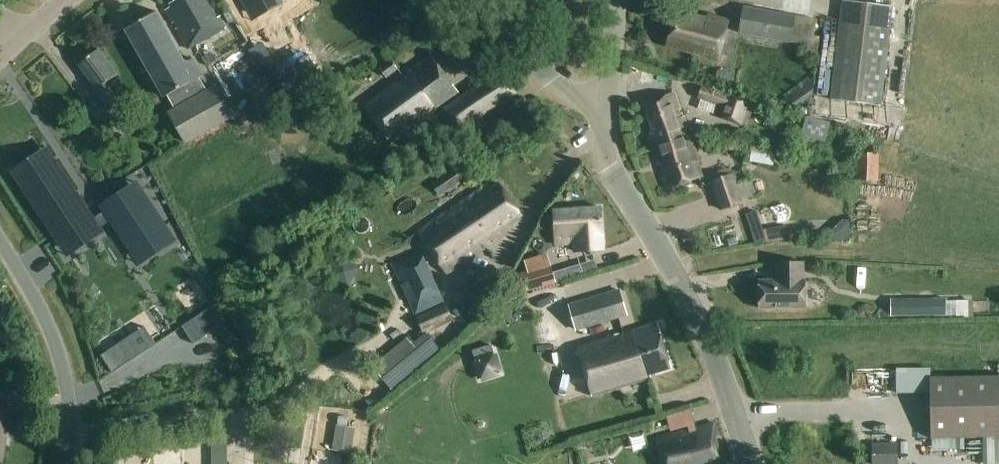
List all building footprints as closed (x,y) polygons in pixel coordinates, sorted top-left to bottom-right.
[(205,0),(175,0),(169,4),(170,6),(165,9),(187,49),(226,27),(219,14),(214,17),(205,0)] [(880,105),(892,8),(843,2),(831,99),(880,105)] [(791,42),(795,17),(743,8),(739,34),(791,43),(791,42)] [(183,63),(155,11),(125,27),(163,97),(167,95),(174,109),(168,112),(184,142),(229,117),(213,88),(204,93),(196,80),(201,77),(191,59),(183,63)] [(707,19),(677,12),(668,45),(720,59),(730,20),(708,15),(707,19)] [(816,58),(822,21),(795,17),(791,42),(811,45),(810,57),(816,58)] [(107,108),(118,100),(106,83),(117,75),(97,48),(79,61),(97,87),(93,89),(107,108)] [(463,96),(431,54),(363,104),(391,142),(439,107),(454,131),(514,93),(501,72),(463,96)] [(391,58),(379,67),(385,76),(398,67),(391,58)] [(734,75),(718,71),(716,80),(731,84),(734,75)] [(804,108),(812,102),(815,78),(783,102),(804,108)] [(742,126),(751,99),(703,83),(697,100),(723,109),(720,119),(742,126)] [(655,145),(688,132),(675,93),(646,102),(655,129),(650,131),(655,145)] [(805,117),(800,136),(822,142),(827,123),(805,117)] [(688,132),(655,145),(668,185),(703,173),(688,132)] [(775,165),(777,152),(753,148),(751,161),(775,165)] [(873,173),(873,148),(857,148),(856,172),(873,173)] [(717,154),(715,173),(740,175),(741,156),(717,154)] [(52,165),(24,183),(59,235),(61,238),(70,251),(71,250),(95,234),(97,233),(96,231),(101,227),(109,222),(115,218),(142,260),(169,242),(133,188),(106,205),(109,209),(103,213),(95,218),(94,219),(87,208),(82,211),(52,165)] [(449,191),(463,181),(455,170),(441,180),(449,191)] [(720,210),(742,202),(734,176),(712,183),(720,210)] [(521,212),(497,180),(490,186),(486,181),(417,231),(447,272),(490,241),(487,237),(521,212)] [(604,251),(601,208),(597,208),(553,211),(555,243),(575,242),(576,252),(604,251)] [(784,227),(763,231),(766,242),(786,238),(784,227)] [(417,316),(425,334),(454,320),(421,250),(391,264),(415,317),(417,316)] [(515,257),(486,263),(493,293),(521,287),(515,257)] [(803,282),(803,264),(776,263),(776,282),(759,282),(759,308),(806,308),(806,282),(803,282)] [(520,276),(525,292),(556,283),(551,267),(520,276)] [(578,331),(628,317),(620,291),(570,305),(578,331)] [(0,295),(0,305),(4,309),(0,312),(0,316),(3,319),(13,311),(1,294),(0,295)] [(892,317),(946,316),(946,299),(891,300),(892,317)] [(216,304),(181,327),(193,344),(227,321),(216,304)] [(671,371),(657,325),(624,335),(623,332),(576,346),(591,395),(671,371)] [(409,336),(373,367),(393,390),(429,359),(409,336)] [(127,338),(100,356),(112,373),(139,355),(127,338)] [(895,397),(895,372),(861,371),(861,396),(895,397)] [(931,378),(933,440),(998,439),(998,377),(931,378)] [(715,437),(720,432),(717,420),(655,437),(662,463),(716,463),(728,461),(724,447),(718,449),(715,437)] [(864,433),(884,434),(884,425),(865,424),(864,433)] [(352,453),(356,429),(338,426),(333,450),(352,453)] [(303,430),(299,452),(316,455),(320,434),(303,430)] [(224,438),(211,438),(211,463),(225,463),(224,438)] [(873,463),(897,463),(897,444),(872,445),(873,463)]
